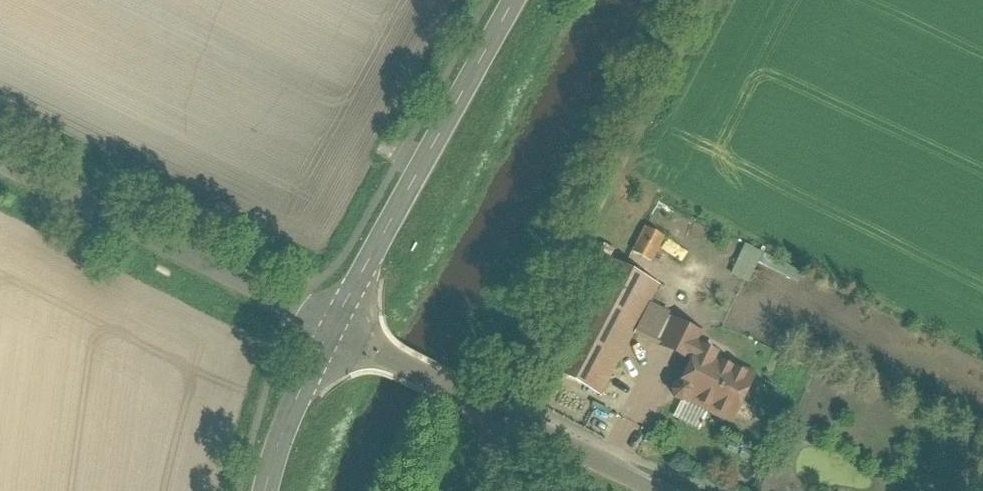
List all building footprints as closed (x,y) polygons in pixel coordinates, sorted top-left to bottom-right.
[(650,224),(629,214),(618,236),(640,246),(650,224)] [(746,245),(733,276),(752,284),(759,266),(800,283),(805,270),(746,245)] [(643,275),(591,248),(514,394),(593,435),(616,391),(589,377),(643,275)] [(697,322),(656,302),(642,330),(669,343),(650,382),(711,412),(735,364),(687,341),(697,322)]
